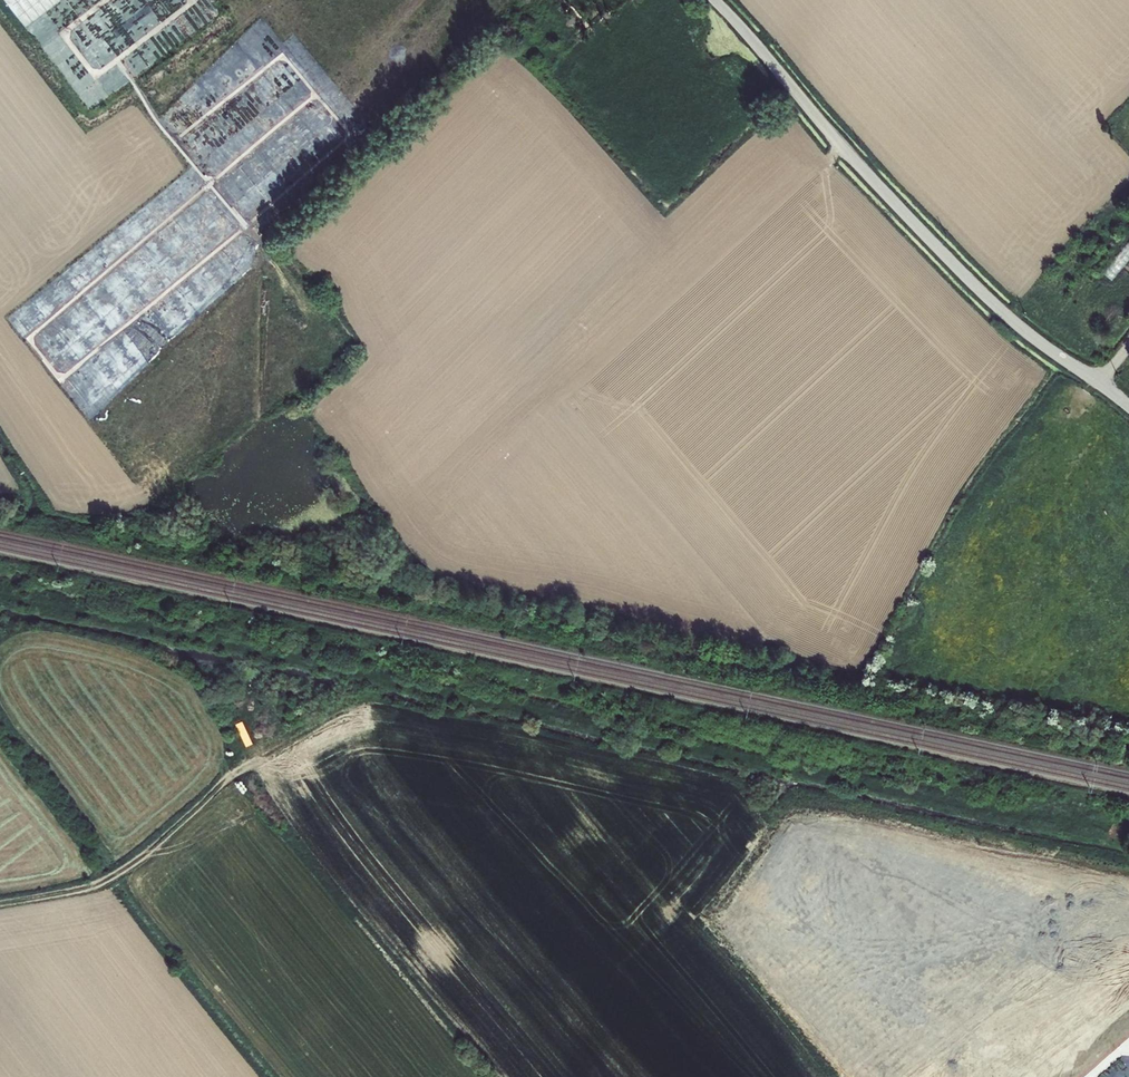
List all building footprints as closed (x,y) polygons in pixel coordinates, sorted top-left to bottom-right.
[(27,26),(61,0),(7,0),(27,26)]
